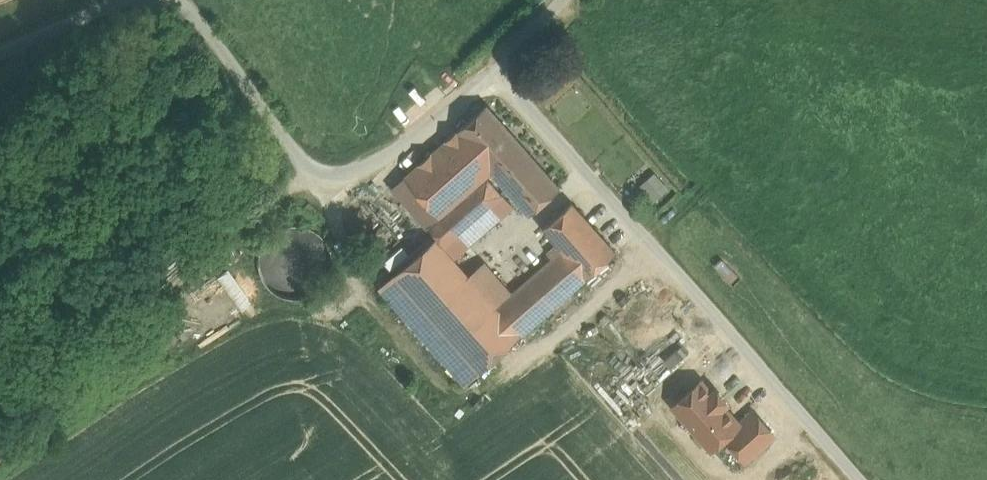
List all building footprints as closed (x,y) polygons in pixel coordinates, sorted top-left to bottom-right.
[(545,173),(486,105),(457,131),(493,171),(516,198),(545,173)] [(457,131),(391,188),(427,230),(429,228),(446,247),(461,234),(493,205),(504,196),(486,176),(493,171),(457,131)] [(658,199),(673,186),(659,169),(643,182),(658,199)] [(545,173),(516,198),(530,214),(559,188),(545,173)] [(511,204),(504,196),(493,205),(501,213),(511,204)] [(615,252),(572,202),(543,228),(557,244),(562,250),(587,278),(615,252)] [(493,205),(461,234),(468,242),(501,213),(493,205)] [(330,277),(333,263),(330,248),(322,236),(309,228),(295,225),(280,229),(268,237),(260,249),(257,264),(260,278),(269,290),(281,298),(296,301),(310,298),(322,290),(330,277)] [(470,278),(436,239),(394,275),(479,372),(521,336),(496,308),(470,278)] [(562,250),(557,244),(547,253),(552,259),(562,250)] [(587,278),(562,250),(552,259),(549,262),(573,289),(587,278)] [(573,289),(549,262),(511,295),(510,296),(534,324),(573,289)] [(484,265),(470,278),(496,308),(510,296),(511,295),(484,265)] [(479,372),(394,275),(379,288),(465,385),(479,372)] [(534,324),(510,296),(496,308),(521,336),(534,324)] [(703,379),(670,407),(709,451),(742,423),(703,379)]
